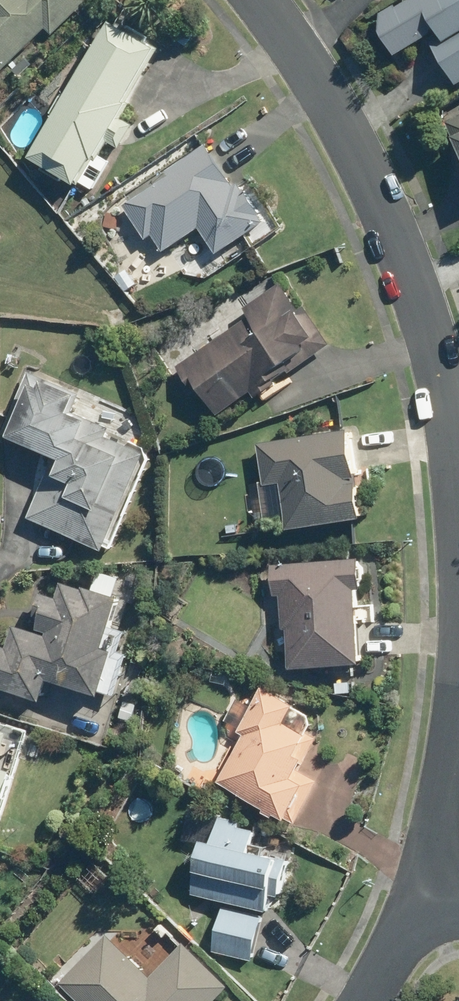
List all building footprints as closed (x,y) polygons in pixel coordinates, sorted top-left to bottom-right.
[(46,27),(53,33),(88,0),(0,0),(0,72),(46,27)] [(458,77),(458,0),(442,0),(452,16),(443,21),(457,43),(443,51),(458,77)] [(112,23),(30,158),(78,187),(93,161),(95,162),(107,142),(119,150),(133,127),(120,120),(129,105),(127,103),(158,50),(112,23)] [(25,58),(14,69),(20,76),(32,66),(25,58)] [(450,122),(458,144),(458,118),(450,122)] [(166,172),(169,177),(126,206),(148,239),(152,236),(163,253),(199,228),(218,257),(265,225),(239,185),(236,188),(208,144),(166,172)] [(132,268),(117,277),(123,289),(139,280),(132,268)] [(257,399),(333,348),(306,308),(301,311),(282,284),(245,310),(251,318),(178,368),(197,395),(200,393),(217,417),(253,393),(257,399)] [(70,414),(78,397),(45,382),(42,391),(31,386),(7,438),(55,460),(29,519),(104,554),(147,456),(107,438),(111,429),(81,416),(79,418),(70,414)] [(350,424),(259,438),(266,481),(281,479),(288,524),(364,512),(350,424)] [(356,582),(362,582),(360,554),(274,561),(277,592),(282,592),(285,626),(290,625),(294,663),(362,658),(359,623),(374,622),(372,603),(358,605),(356,582)] [(42,697),(49,673),(115,693),(127,651),(118,648),(125,627),(111,623),(120,593),(81,581),(80,584),(62,578),(57,592),(42,587),(35,609),(41,612),(37,625),(47,628),(45,632),(14,622),(7,643),(0,641),(0,684),(42,697)] [(336,680),(337,692),(351,691),(350,679),(336,680)] [(246,732),(218,783),(294,823),(319,778),(301,769),(319,736),(285,720),(296,701),(262,683),(238,728),(246,732)] [(25,733),(0,725),(0,816),(25,733)] [(217,820),(213,838),(203,836),(192,891),(267,908),(271,889),(280,891),(287,858),(285,857),(289,836),(217,820)] [(146,874),(137,885),(146,891),(154,881),(146,874)] [(261,915),(224,907),(213,949),(251,958),(261,915)] [(228,985),(184,940),(149,974),(109,933),(61,981),(81,1000),(212,1000),(228,985)]
